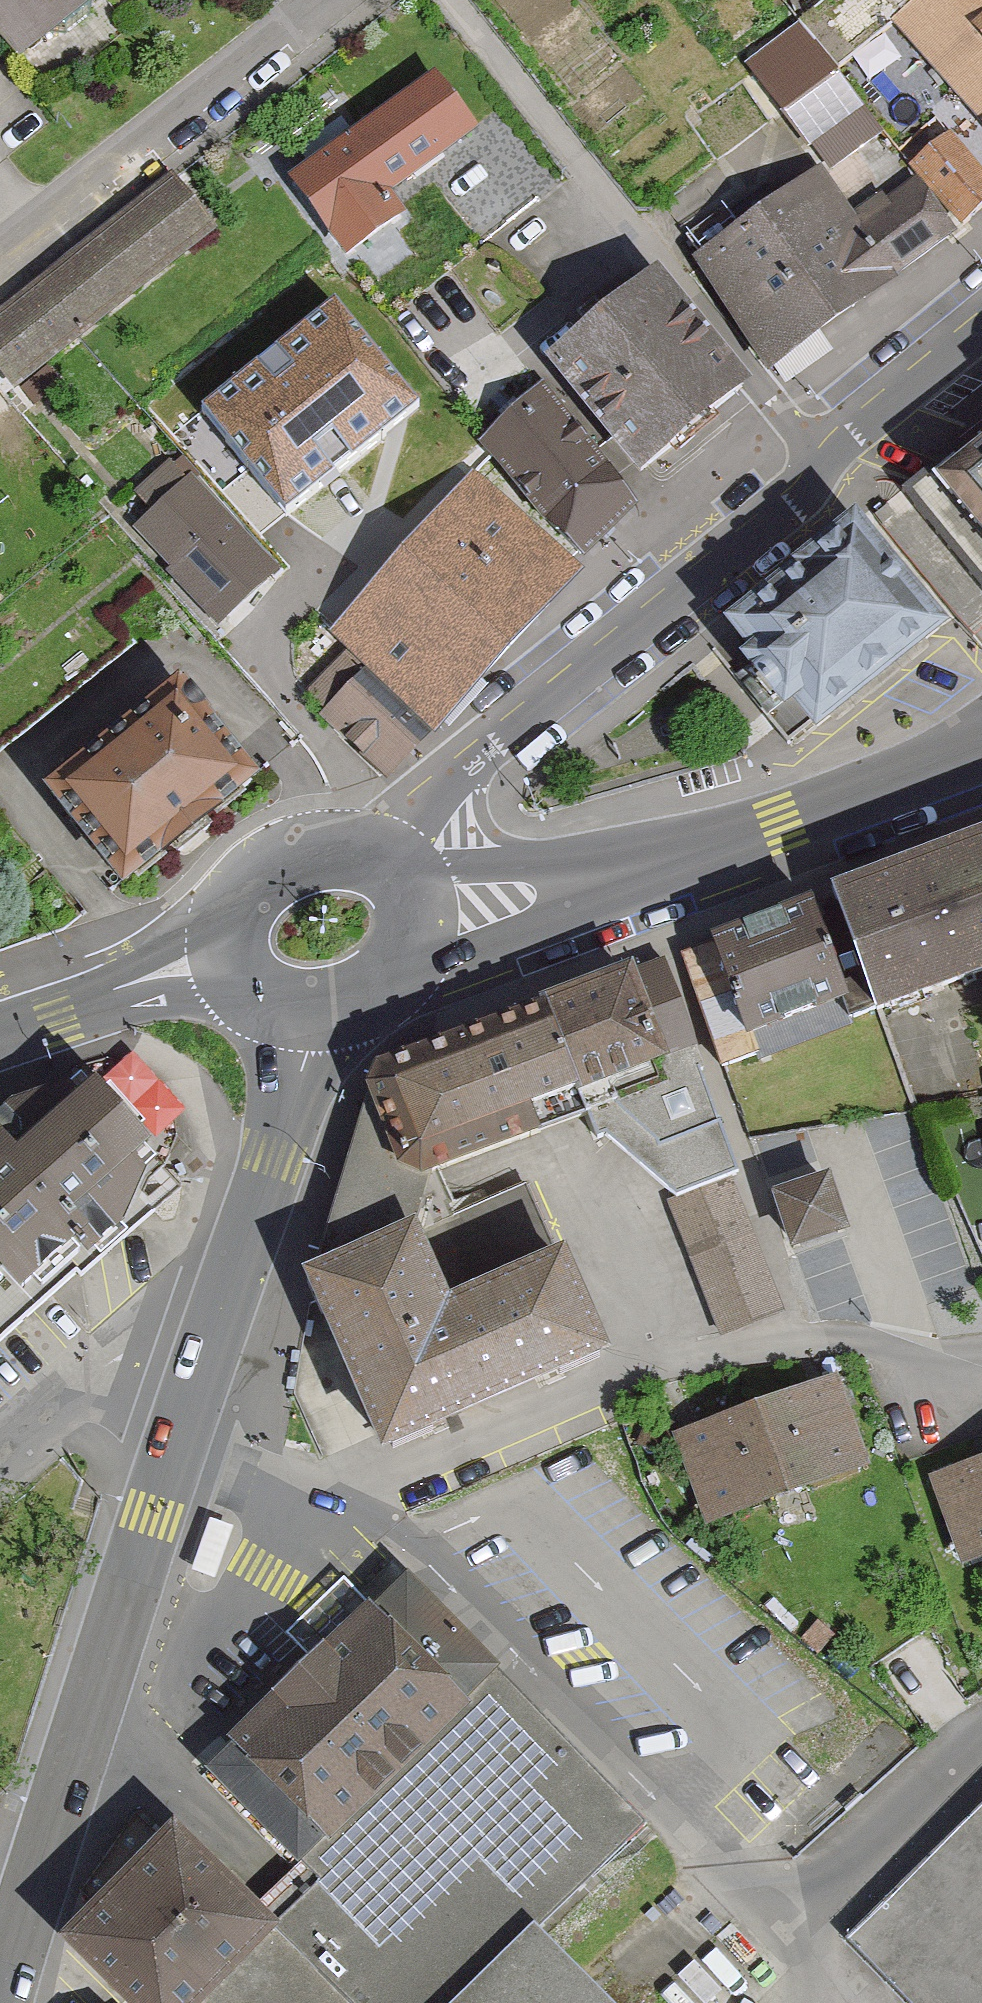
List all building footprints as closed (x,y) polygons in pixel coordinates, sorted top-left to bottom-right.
[(18,78),(113,7),(108,0),(0,0),(0,55),(18,78)] [(832,79),(769,0),(664,0),(735,88),(748,77),(782,119),(832,79)] [(898,26),(981,127),(981,0),(931,0),(898,26)] [(431,74),(289,177),(344,253),(401,212),(388,193),(473,132),(431,74)] [(911,165),(961,226),(981,209),(981,176),(949,135),(911,165)] [(766,369),(952,236),(908,175),(851,216),(818,170),(689,261),(766,369)] [(0,319),(0,378),(14,395),(216,235),(173,182),(0,319)] [(648,271),(549,353),(639,461),(738,379),(648,271)] [(335,309),(211,412),(289,504),(412,401),(335,309)] [(638,508),(538,389),(478,438),(578,558),(638,508)] [(901,491),(873,513),(973,633),(981,626),(981,425),(901,491)] [(430,738),(579,575),(471,474),(322,631),(341,655),(430,738)] [(272,565),(190,477),(136,527),(219,615),(272,565)] [(735,622),(815,724),(951,620),(868,519),(735,622)] [(430,738),(341,655),(304,694),(312,701),(303,710),(384,786),(430,738)] [(179,680),(51,781),(123,870),(250,769),(179,680)] [(817,905),(854,1003),(862,1026),(981,982),(981,845),(817,905)] [(817,905),(702,952),(738,1049),(854,1003),(817,905)] [(668,1207),(735,1181),(695,1077),(706,1073),(666,962),(380,1071),(371,1097),(399,1185),(420,1198),(542,1154),(536,1135),(587,1118),(668,1207)] [(78,1257),(89,1271),(125,1239),(163,1168),(99,1095),(20,1115),(0,1132),(0,1325),(78,1257)] [(451,1325),(418,1247),(420,1198),(399,1185),(371,1097),(306,1295),(385,1480),(612,1382),(567,1275),(451,1325)] [(735,1181),(668,1207),(718,1336),(785,1310),(735,1181)] [(828,1188),(773,1206),(791,1261),(846,1243),(828,1188)] [(839,1390),(677,1445),(707,1533),(869,1478),(839,1390)] [(928,1476),(960,1565),(981,1557),(981,1457),(928,1476)] [(234,1524),(210,1517),(193,1569),(215,1578),(234,1524)] [(198,1776),(296,1875),(495,1673),(401,1578),(340,1637),(299,1677),(198,1776)] [(495,1673),(296,1875),(253,1921),(274,1942),(211,2002),(450,2002),(634,1818),(495,1673)] [(846,1945),(905,2002),(981,2002),(981,1811),(846,1945)] [(274,1942),(253,1921),(175,1842),(65,1958),(107,2002),(211,2002),(274,1942)] [(474,2002),(599,2002),(539,1941),(474,2002)]
